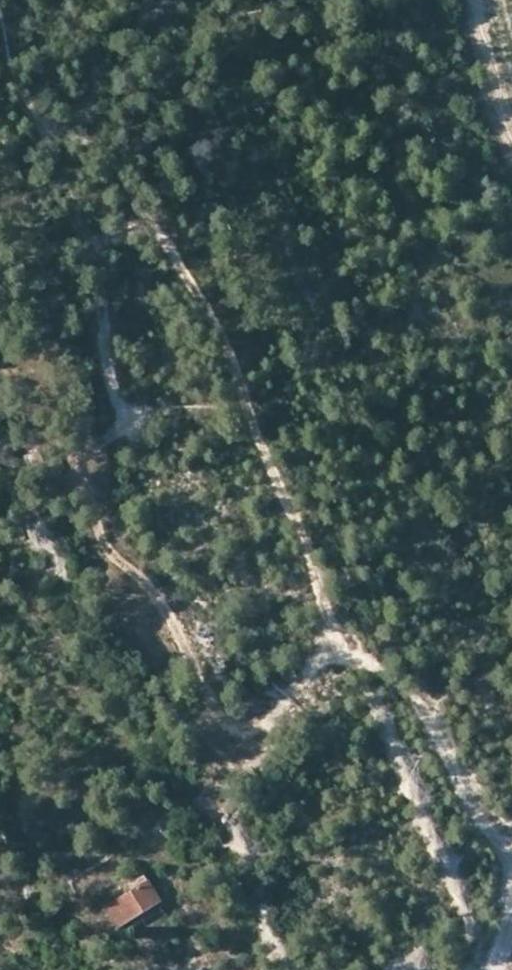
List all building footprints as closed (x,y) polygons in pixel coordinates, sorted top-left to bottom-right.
[(162,903),(140,870),(123,882),(130,895),(107,909),(119,930),(162,903)]
